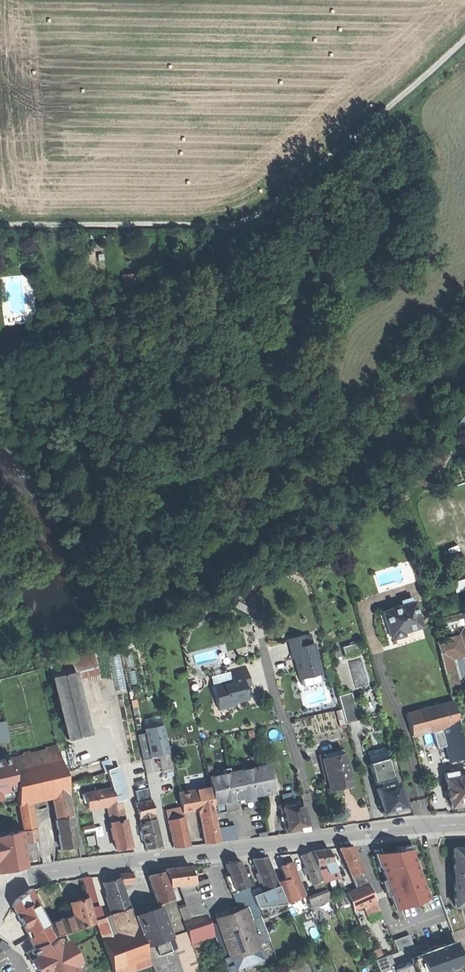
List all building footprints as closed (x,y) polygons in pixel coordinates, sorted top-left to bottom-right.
[(179,259),(180,269),(196,267),(192,258),(179,259)] [(122,278),(123,288),(136,287),(135,277),(122,278)] [(464,589),(464,578),(454,581),(457,591),(464,589)] [(382,611),(390,637),(392,637),(392,639),(406,635),(405,633),(414,630),(425,627),(416,600),(382,611)] [(435,633),(464,624),(464,622),(464,619),(464,614),(464,612),(432,621),(435,633)] [(308,676),(320,673),(313,644),(305,646),(302,635),(288,638),(298,678),(308,676)] [(442,660),(449,686),(458,683),(451,659),(454,658),(464,655),(460,636),(438,642),(442,660)] [(342,646),(345,656),(358,652),(356,642),(342,646)] [(117,689),(126,688),(120,651),(110,653),(117,689)] [(454,658),(461,683),(464,682),(464,655),(454,658)] [(212,685),(218,709),(228,706),(227,701),(230,700),(231,703),(247,699),(244,686),(250,684),(245,667),(228,671),(231,680),(212,685)] [(51,678),(67,739),(89,734),(73,672),(51,678)] [(345,723),(362,719),(357,702),(354,703),(351,691),(337,695),(345,723)] [(412,734),(440,727),(458,722),(453,701),(406,713),(412,734)] [(8,742),(5,721),(0,722),(0,744),(8,742)] [(440,727),(443,735),(461,730),(458,722),(440,727)] [(145,733),(150,757),(168,753),(162,725),(144,729),(145,733)] [(443,735),(445,744),(463,739),(461,730),(443,735)] [(150,759),(150,757),(145,733),(137,735),(142,760),(150,759)] [(447,753),(464,748),(464,747),(463,739),(445,744),(447,753)] [(17,796),(17,801),(27,799),(55,793),(67,791),(57,748),(11,758),(17,796)] [(464,758),(464,748),(447,753),(450,762),(464,758)] [(323,780),(327,779),(322,760),(344,755),(342,749),(317,755),(323,780)] [(156,772),(173,769),(171,754),(154,757),(156,772)] [(327,779),(330,790),(340,787),(351,785),(344,755),(322,760),(327,779)] [(387,779),(389,784),(395,782),(388,755),(369,760),(374,781),(379,779),(379,781),(387,779)] [(11,758),(0,760),(0,800),(17,796),(11,758)] [(265,766),(256,768),(261,794),(271,792),(271,793),(273,792),(272,790),(271,786),(271,784),(270,784),(268,773),(269,773),(268,771),(267,767),(268,766),(267,765),(265,765),(265,766)] [(106,770),(113,792),(124,789),(117,767),(106,770)] [(211,791),(213,805),(215,804),(223,802),(223,803),(225,802),(235,800),(237,800),(237,799),(247,797),(247,798),(249,797),(249,796),(259,794),(259,795),(261,795),(261,794),(256,768),(256,767),(253,768),(244,770),(243,770),(241,770),(241,771),(232,773),(232,772),(230,772),(230,773),(220,775),(218,775),(218,776),(210,778),(210,777),(208,777),(211,791)] [(443,775),(444,781),(452,779),(451,773),(443,775)] [(451,808),(464,805),(464,776),(452,779),(444,781),(447,791),(449,799),(451,808)] [(395,808),(405,806),(399,781),(395,782),(389,784),(380,786),(377,787),(379,795),(381,802),(383,811),(395,808)] [(134,790),(136,800),(143,799),(144,802),(150,801),(147,785),(134,790)] [(87,808),(106,804),(114,802),(111,788),(84,793),(86,802),(87,808)] [(73,816),(67,791),(55,793),(60,819),(71,816),(73,816)] [(179,797),(182,811),(198,808),(212,806),(213,806),(213,805),(211,791),(179,797)] [(443,801),(449,799),(447,791),(441,793),(443,801)] [(177,798),(152,803),(155,818),(166,815),(167,820),(182,817),(177,798)] [(35,829),(27,799),(17,801),(23,831),(35,829)] [(106,804),(110,822),(125,819),(121,801),(114,802),(106,804)] [(135,804),(140,822),(154,819),(150,801),(144,802),(135,804)] [(279,805),(285,833),(294,831),(301,829),(301,831),(308,830),(302,806),(296,807),(295,801),(279,805)] [(214,814),(212,806),(198,808),(199,816),(214,814)] [(219,841),(214,814),(199,816),(204,844),(212,843),(219,841)] [(77,846),(71,816),(60,819),(55,820),(61,849),(68,848),(77,846)] [(188,845),(182,817),(167,820),(173,847),(181,846),(188,845)] [(110,822),(116,850),(123,848),(130,847),(125,819),(110,822)] [(140,822),(146,849),(153,848),(160,846),(154,819),(140,822)] [(218,828),(220,842),(236,839),(234,825),(218,828)] [(36,842),(35,829),(23,831),(24,843),(36,842)] [(26,867),(25,851),(24,843),(23,831),(13,833),(12,830),(0,832),(0,873),(26,867)] [(37,842),(36,842),(24,843),(25,851),(37,850),(37,842)] [(338,848),(350,876),(353,875),(361,871),(362,871),(351,846),(338,848)] [(454,848),(455,906),(464,905),(464,847),(454,848)] [(319,850),(311,851),(316,865),(323,864),(327,864),(333,863),(327,849),(319,850)] [(413,849),(376,852),(396,909),(431,897),(413,849)] [(322,879),(316,865),(311,851),(304,854),(300,856),(311,884),(314,883),(322,879)] [(259,858),(252,859),(265,890),(268,889),(277,886),(266,858),(259,858)] [(225,865),(229,875),(235,890),(247,886),(238,861),(231,863),(225,865)] [(305,896),(292,861),(285,864),(280,866),(285,880),(278,882),(285,903),(305,896)] [(338,877),(333,863),(327,864),(329,870),(333,879),(338,877)] [(175,868),(163,869),(169,886),(182,885),(195,883),(189,867),(175,868)] [(367,884),(361,871),(353,875),(357,888),(367,884)] [(119,874),(122,884),(132,883),(132,872),(119,874)] [(157,904),(172,899),(163,872),(154,875),(148,877),(157,904)] [(226,877),(237,906),(253,900),(247,886),(235,890),(229,875),(226,877)] [(82,878),(99,928),(108,925),(91,877),(82,878)] [(102,883),(112,914),(129,908),(119,878),(109,881),(102,883)] [(326,891),(322,879),(314,883),(318,894),(326,891)] [(200,899),(195,883),(182,885),(189,903),(200,899)] [(368,883),(367,884),(357,888),(352,890),(346,893),(350,902),(353,910),(362,906),(375,900),(368,883)] [(281,896),(277,886),(268,889),(272,899),(281,896)] [(53,888),(32,895),(35,902),(40,909),(44,908),(57,903),(53,888)] [(25,893),(21,896),(24,908),(35,902),(32,895),(29,889),(25,893)] [(330,899),(326,891),(318,894),(307,898),(310,907),(330,899)] [(338,907),(350,902),(346,893),(340,895),(342,899),(335,902),(338,907)] [(53,936),(53,935),(47,924),(44,918),(40,909),(35,902),(24,908),(21,896),(16,900),(12,905),(19,918),(24,929),(34,948),(53,936)] [(286,909),(281,896),(272,899),(264,902),(256,905),(261,919),(286,909)] [(73,915),(77,928),(93,923),(88,907),(90,907),(87,898),(78,901),(69,903),(73,915)] [(205,914),(200,899),(189,903),(194,918),(205,914)] [(237,906),(235,906),(237,911),(246,907),(251,921),(254,920),(260,917),(253,900),(237,906)] [(379,909),(375,900),(362,906),(365,915),(379,909)] [(235,906),(214,914),(230,957),(231,957),(234,966),(246,961),(249,968),(262,963),(256,948),(255,945),(247,924),(242,925),(241,923),(237,911),(235,906)] [(134,917),(149,962),(154,971),(200,971),(190,943),(188,938),(186,932),(171,937),(159,907),(134,917)] [(246,907),(237,911),(241,923),(246,921),(247,924),(255,945),(258,944),(263,942),(254,920),(251,921),(246,907)] [(44,918),(48,916),(44,908),(40,909),(44,918)] [(130,908),(129,908),(112,914),(124,932),(136,928),(130,908)] [(210,931),(205,914),(194,918),(183,921),(186,932),(188,938),(210,931)] [(53,935),(77,928),(73,915),(47,924),(53,935)] [(268,940),(260,917),(254,920),(263,942),(268,940)] [(21,930),(24,929),(19,918),(16,922),(21,930)] [(20,959),(28,971),(78,971),(105,956),(95,925),(53,936),(34,948),(35,950),(20,959)] [(98,929),(102,940),(112,936),(108,925),(99,928),(98,929)] [(144,951),(136,928),(124,932),(112,936),(102,940),(110,962),(144,951)] [(212,936),(210,931),(188,938),(190,943),(212,936)] [(410,935),(395,939),(398,951),(414,947),(410,935)] [(410,959),(415,971),(440,971),(446,970),(463,964),(456,943),(410,959)] [(146,957),(144,951),(110,962),(112,968),(146,957)] [(146,957),(112,968),(113,971),(130,971),(149,966),(146,957)]
